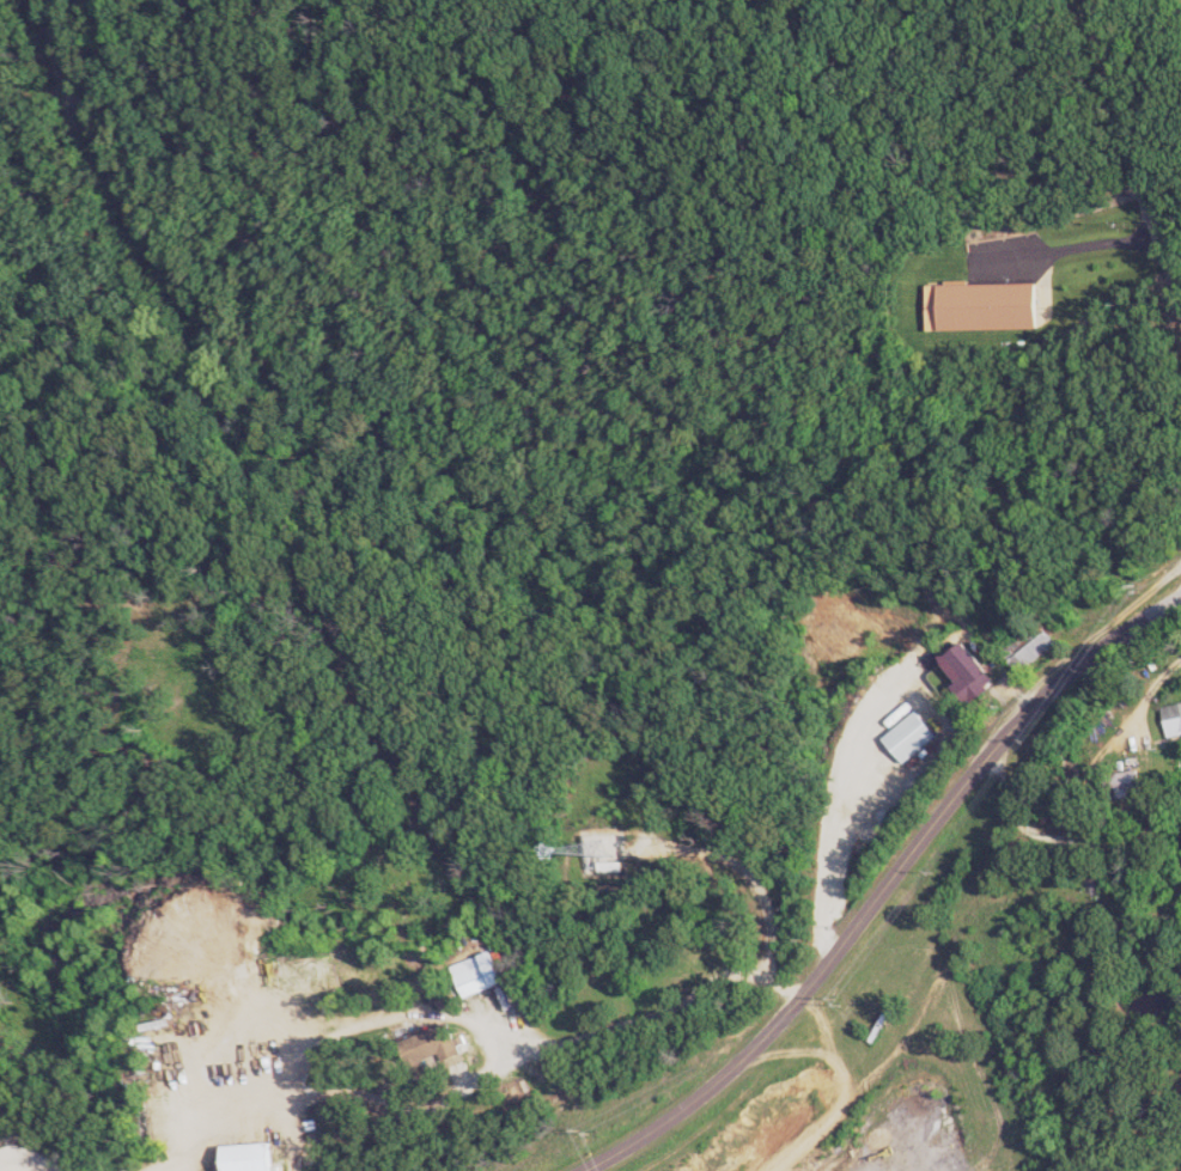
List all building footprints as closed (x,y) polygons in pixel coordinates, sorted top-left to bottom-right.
[(931,331),(1041,330),(1040,284),(969,285),(969,282),(942,283),(942,286),(930,286),(931,331)] [(969,704),(999,682),(970,641),(946,659),(962,681),(956,685),(969,704)] [(1180,735),(1180,703),(1168,706),(1174,736),(1180,735)] [(883,738),(903,762),(936,735),(916,711),(883,738)] [(1128,769),(1127,792),(1146,794),(1147,770),(1128,769)] [(471,994),(514,983),(506,950),(462,961),(471,994)] [(452,1059),(470,1053),(458,1021),(411,1038),(420,1063),(450,1052),(452,1059)] [(278,1142),(231,1144),(232,1170),(278,1170),(278,1142)]
